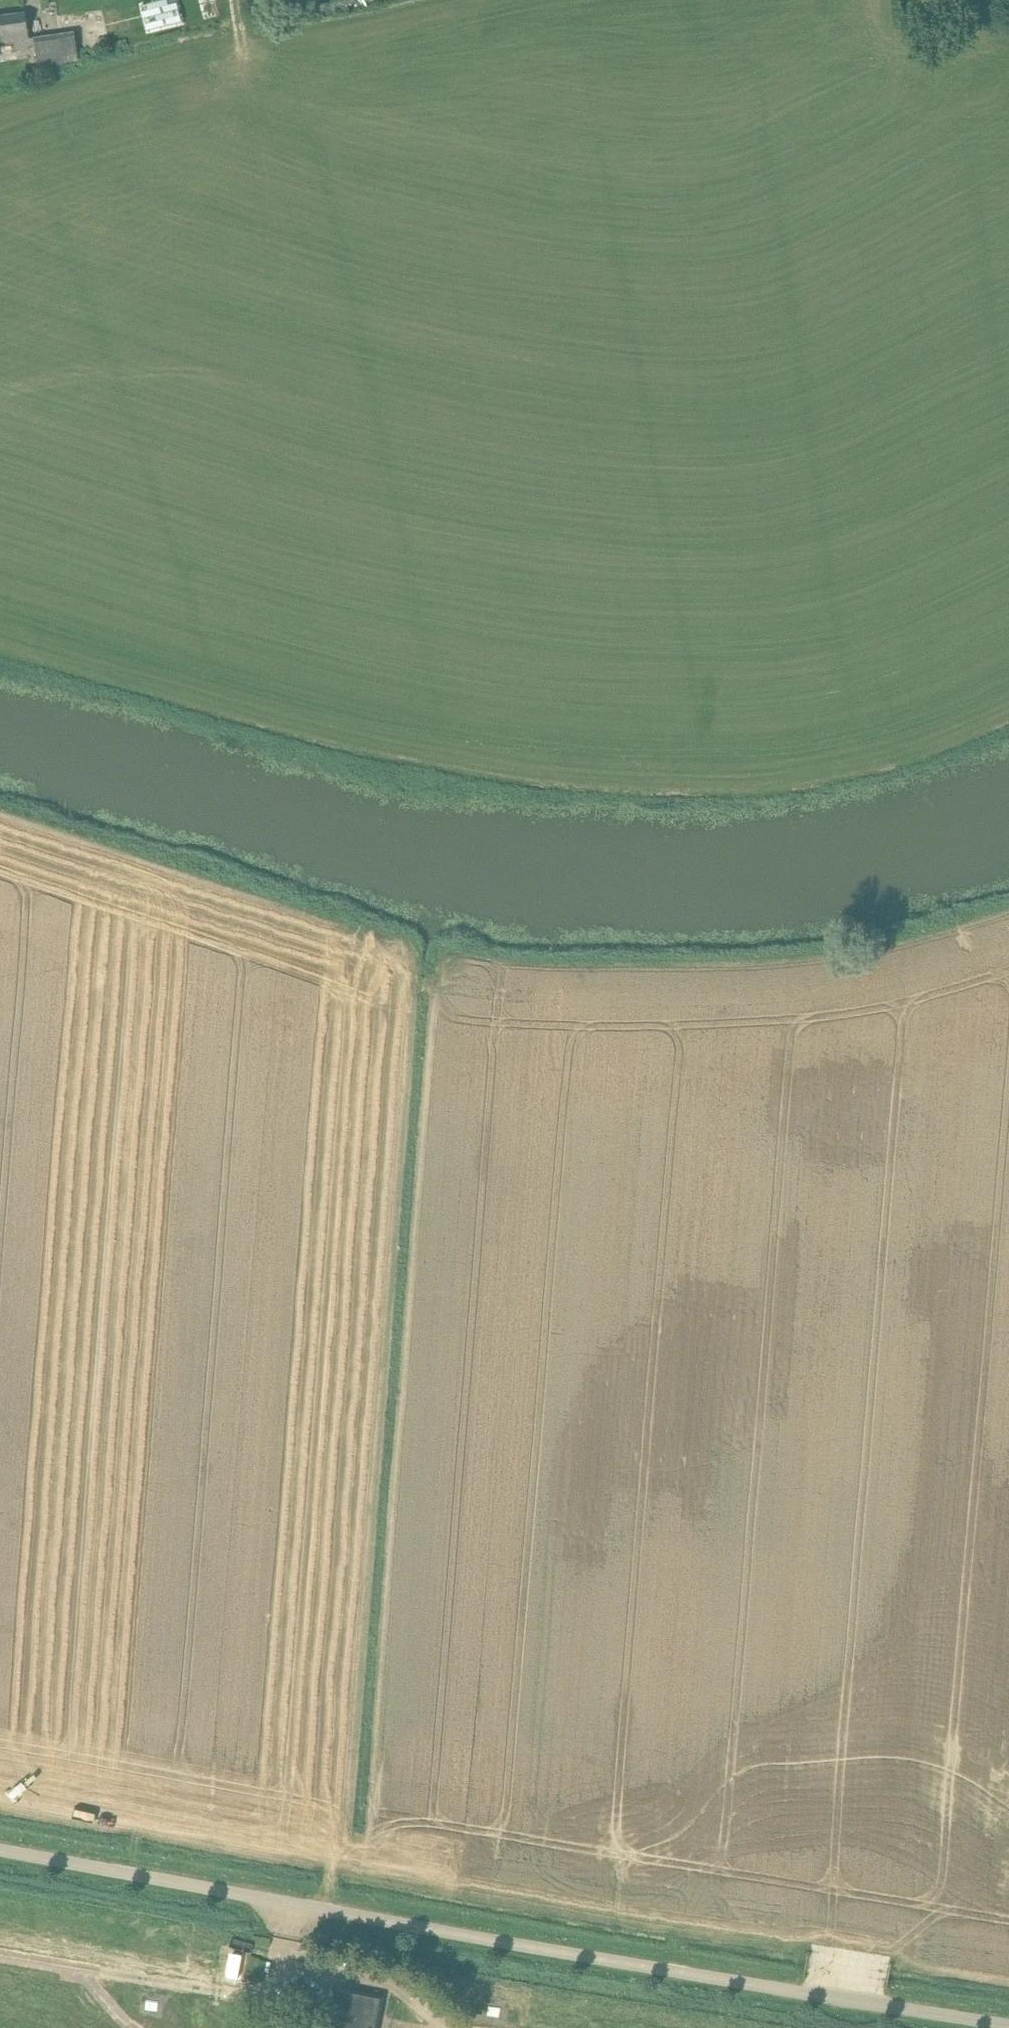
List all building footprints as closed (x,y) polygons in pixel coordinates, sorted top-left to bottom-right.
[(16,41),(18,51),(28,50),(24,15),(0,17),(0,43),(16,41)] [(76,33),(72,34),(34,38),(39,76),(51,74),(50,65),(79,62),(76,33)] [(333,2027),(375,2027),(381,1998),(340,1990),(333,2027)]
